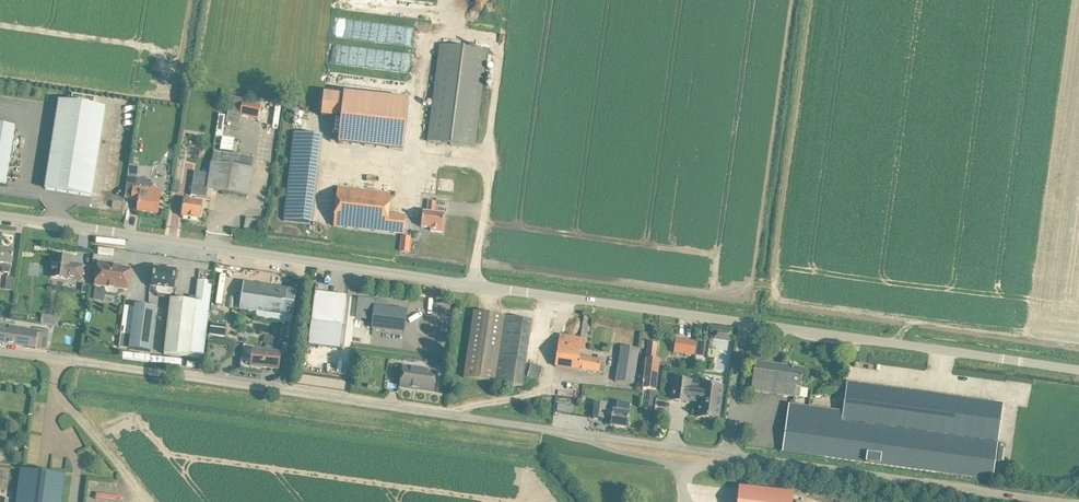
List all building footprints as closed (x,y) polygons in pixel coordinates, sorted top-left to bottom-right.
[(474,148),(487,51),(440,45),(428,142),(474,148)] [(402,150),(408,101),(324,92),(321,117),(342,119),(339,143),(402,150)] [(94,107),(95,98),(72,95),(71,104),(59,102),(45,189),(91,196),(105,109),(94,107)] [(238,125),(243,99),(231,97),(226,123),(238,125)] [(258,119),(261,107),(243,103),(240,115),(258,119)] [(218,115),(215,136),(222,137),(225,116),(218,115)] [(0,126),(0,183),(6,184),(7,173),(15,129),(0,126)] [(312,224),(323,137),(294,133),(283,221),(312,224)] [(222,137),(220,150),(233,152),(235,139),(222,137)] [(170,149),(164,156),(171,162),(177,155),(170,149)] [(193,185),(191,196),(206,198),(208,190),(248,196),(250,184),(252,168),(212,162),(210,175),(195,172),(194,180),(193,185)] [(447,168),(446,190),(459,191),(460,168),(447,168)] [(128,178),(125,198),(139,200),(137,211),(158,214),(159,203),(161,191),(137,187),(138,180),(128,178)] [(403,234),(404,223),(405,216),(389,214),(391,194),(338,188),(333,226),(403,234)] [(200,219),(203,203),(184,200),(181,217),(200,219)] [(435,213),(436,203),(429,202),(427,212),(423,212),(421,227),(430,228),(430,231),(442,233),(444,214),(435,213)] [(256,234),(259,220),(246,218),(243,232),(256,234)] [(408,253),(410,238),(402,237),(400,252),(408,253)] [(13,251),(0,249),(0,264),(4,264),(3,273),(9,273),(10,265),(11,265),(13,251)] [(84,266),(70,264),(70,258),(55,256),(54,265),(52,265),(51,278),(68,280),(68,278),(82,280),(84,266)] [(117,292),(118,289),(127,291),(130,269),(112,267),(113,264),(98,262),(95,286),(105,288),(106,289),(105,291),(107,293),(115,294),(117,292)] [(154,269),(152,286),(156,287),(156,290),(158,293),(169,294),(172,292),(172,289),(174,289),(176,271),(154,269)] [(13,291),(14,279),(8,277),(7,277),(6,284),(5,290),(13,291)] [(203,359),(212,282),(200,281),(198,283),(195,302),(170,299),(164,354),(203,359)] [(39,290),(46,294),(50,287),(43,283),(39,290)] [(292,318),(296,291),(243,283),(239,310),(256,312),(292,318)] [(344,328),(347,298),(315,294),(311,324),(344,328)] [(404,333),(407,311),(390,309),(390,308),(385,303),(360,300),(358,317),(373,319),(372,329),(404,333)] [(121,337),(120,346),(129,347),(129,350),(151,353),(157,309),(135,306),(135,310),(127,309),(123,337),(121,337)] [(256,312),(255,318),(292,323),(292,318),(256,312)] [(522,387),(532,321),(473,312),(463,378),(522,387)] [(584,316),(580,337),(586,338),(590,317),(584,316)] [(222,320),(223,332),(233,332),(233,320),(222,320)] [(344,328),(311,324),(308,347),(341,351),(344,328)] [(7,327),(0,326),(0,343),(46,350),(47,339),(48,333),(7,327)] [(715,330),(714,339),(730,341),(731,332),(715,330)] [(584,351),(586,340),(559,336),(555,367),(599,373),(604,374),(606,358),(598,356),(597,360),(580,358),(581,350),(584,351)] [(683,341),(682,354),(695,355),(696,342),(683,341)] [(697,342),(695,356),(703,357),(705,343),(697,342)] [(659,362),(655,361),(657,344),(648,343),(647,360),(646,360),(645,371),(645,372),(644,382),(643,382),(643,384),(644,384),(643,389),(655,391),(658,374),(657,374),(658,366),(659,362)] [(633,385),(638,350),(621,347),(616,382),(633,385)] [(279,370),(281,354),(253,350),(250,366),(279,370)] [(296,358),(284,357),(282,368),(295,370),(296,358)] [(755,363),(751,392),(794,398),(799,398),(801,389),(803,369),(755,363)] [(434,393),(437,372),(403,367),(400,388),(412,390),(417,390),(434,393)] [(673,380),(671,401),(688,403),(688,399),(699,401),(697,418),(718,420),(722,388),(702,385),(701,390),(690,389),(691,382),(673,380)] [(992,480),(1003,405),(847,384),(843,413),(789,405),(782,451),(992,480)] [(816,396),(820,390),(813,386),(810,392),(816,396)] [(613,412),(605,411),(606,407),(594,405),(592,418),(603,420),(604,417),(611,418),(610,426),(627,428),(629,413),(613,411),(613,412)] [(64,486),(65,475),(21,469),(19,480),(16,501),(62,501),(64,486)] [(793,495),(739,488),(737,501),(792,501),(793,495)]
